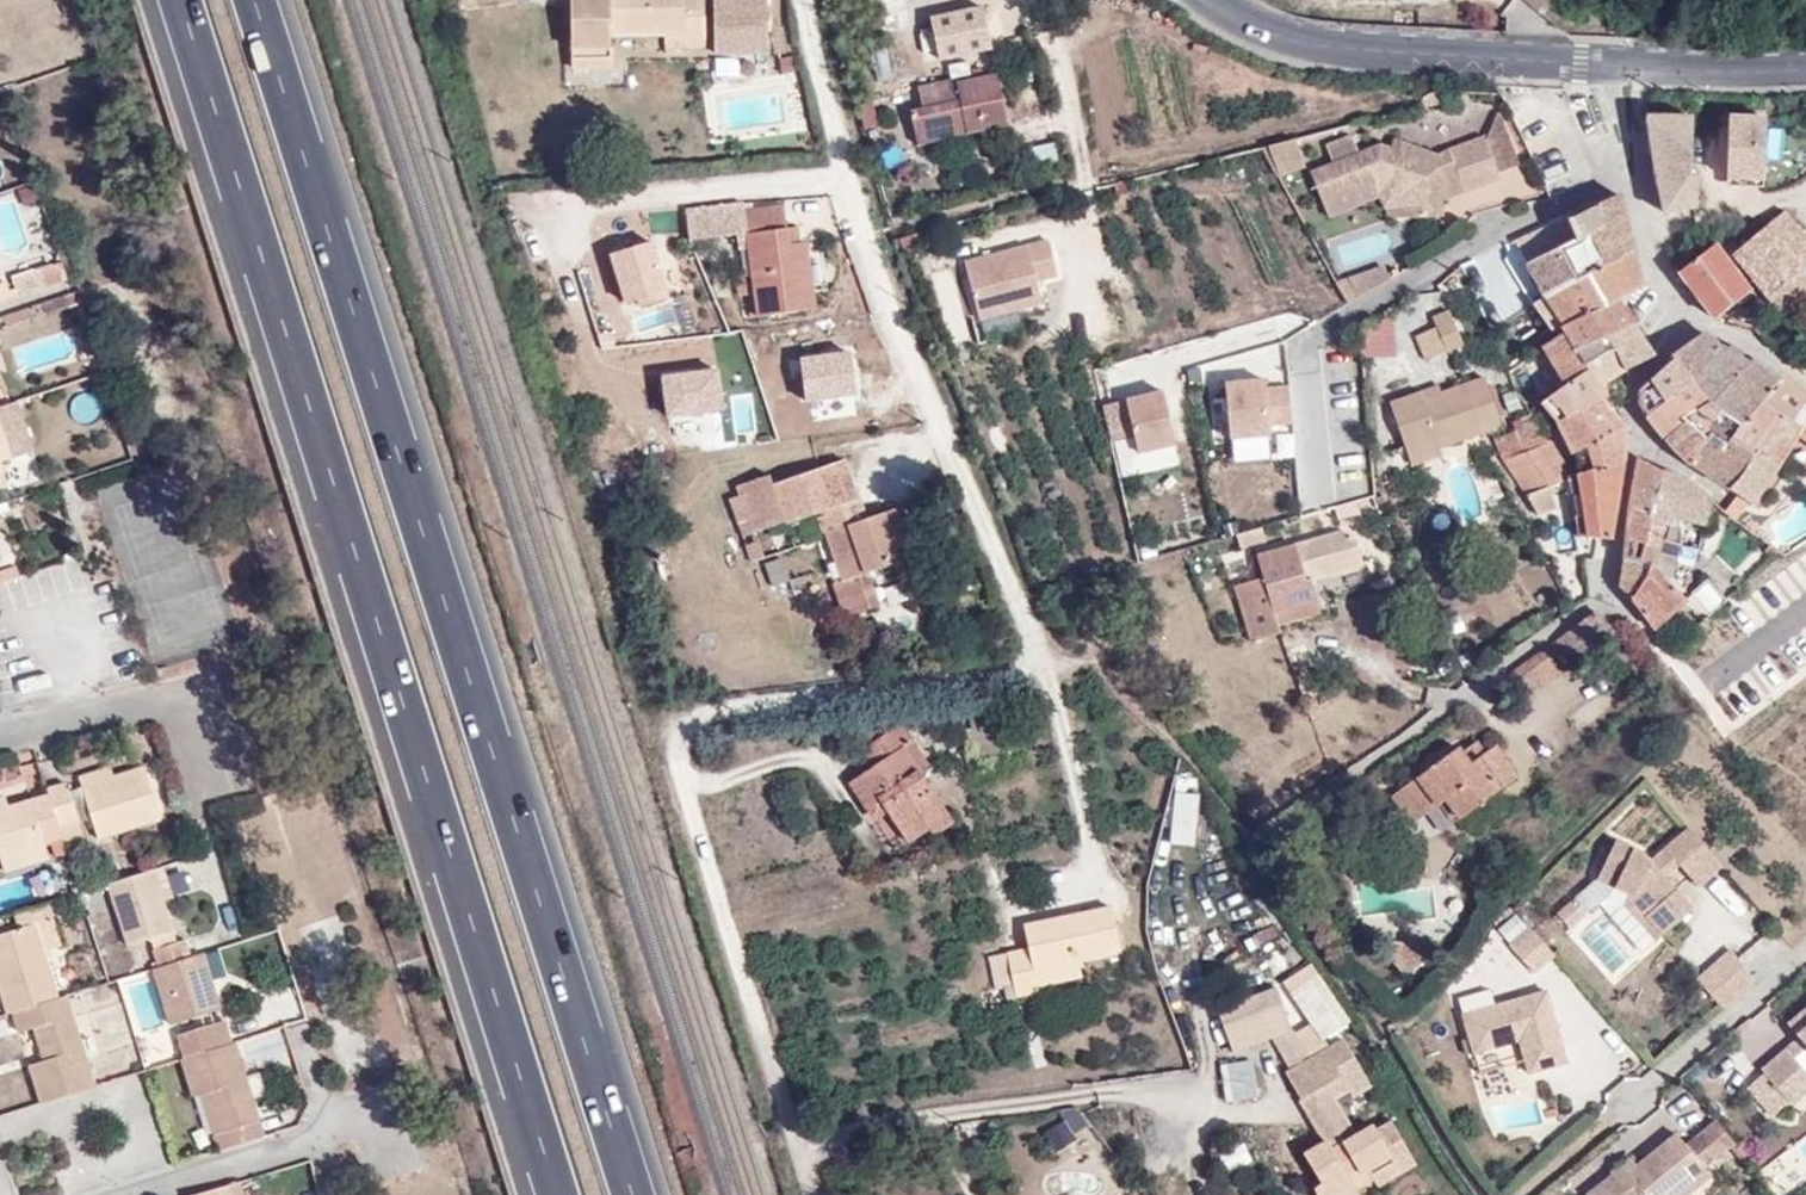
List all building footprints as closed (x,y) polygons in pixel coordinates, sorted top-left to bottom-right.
[(568,71),(611,72),(610,37),(665,37),(665,47),(704,48),(704,18),(694,17),(694,0),(572,0),(568,71)] [(704,0),(694,0),(694,17),(704,18),(704,0)] [(774,61),(773,0),(717,0),(718,61),(774,61)] [(984,7),(932,18),(941,59),(992,48),(984,7)] [(893,77),(885,44),(871,47),(878,81),(893,77)] [(916,131),(964,121),(966,131),(1007,125),(997,75),(956,83),(955,78),(918,85),(921,108),(911,111),(916,131)] [(1419,105),(1446,105),(1447,92),(1439,92),(1426,97),(1419,105)] [(1763,187),(1767,117),(1730,113),(1726,187),(1763,187)] [(1700,210),(1694,115),(1647,115),(1654,160),(1663,213),(1700,210)] [(918,141),(965,132),(966,131),(964,121),(916,131),(918,141)] [(1441,199),(1498,179),(1484,138),(1433,155),(1394,140),(1390,150),(1382,146),(1355,155),(1335,163),(1313,171),(1331,218),(1380,199),(1388,218),(1441,215),(1441,199)] [(1300,168),(1292,141),(1265,148),(1279,175),(1300,168)] [(1350,141),(1330,148),(1335,163),(1355,155),(1350,141)] [(1545,295),(1632,249),(1625,222),(1619,195),(1567,218),(1575,238),(1524,263),(1545,295)] [(782,206),(743,209),(743,204),(686,211),(690,241),(738,234),(739,247),(748,246),(757,316),(815,309),(806,243),(801,244),(776,246),(775,230),(786,229),(782,206)] [(1731,254),(1775,307),(1782,316),(1801,300),(1805,296),(1805,237),(1784,211),(1746,241),(1731,254)] [(801,244),(800,227),(786,229),(775,230),(776,246),(801,244)] [(1048,241),(965,261),(979,318),(1041,303),(1036,281),(1057,276),(1048,241)] [(1736,269),(1716,244),(1679,271),(1697,295),(1714,318),(1741,298),(1750,291),(1736,269)] [(1615,300),(1641,288),(1637,268),(1632,249),(1545,295),(1563,324),(1615,300)] [(658,255),(610,274),(630,323),(677,304),(658,255)] [(68,278),(62,261),(49,265),(55,282),(68,278)] [(1389,279),(1382,264),(1336,281),(1349,304),(1389,279)] [(44,286),(55,282),(49,265),(37,269),(41,279),(44,286)] [(37,269),(15,277),(19,286),(41,279),(37,269)] [(41,279),(19,286),(7,291),(9,298),(44,286),(41,279)] [(4,283),(0,284),(0,301),(9,298),(7,291),(4,283)] [(1760,298),(1752,289),(1750,291),(1741,298),(1750,307),(1760,298)] [(3,317),(6,328),(78,303),(75,293),(3,317)] [(1558,327),(1563,324),(1545,295),(1532,304),(1551,331),(1558,327)] [(1631,325),(1615,300),(1563,324),(1558,327),(1563,333),(1545,346),(1569,382),(1587,369),(1575,349),(1605,336),(1631,325)] [(1462,343),(1448,309),(1433,316),(1446,350),(1462,343)] [(1374,321),(1375,359),(1395,358),(1393,320),(1374,321)] [(1623,368),(1650,355),(1631,325),(1605,336),(1623,368)] [(1713,368),(1705,359),(1718,347),(1705,333),(1673,357),(1675,360),(1693,383),(1713,368)] [(1619,370),(1623,368),(1605,336),(1575,349),(1587,369),(1599,384),(1612,375),(1619,370)] [(1740,433),(1753,420),(1762,409),(1782,382),(1752,362),(1747,365),(1718,347),(1705,359),(1713,368),(1693,383),(1708,403),(1721,419),(1740,433)] [(856,355),(804,358),(807,416),(859,413),(856,355)] [(1640,405),(1650,415),(1693,383),(1675,360),(1637,391),(1640,405)] [(1595,387),(1599,384),(1587,369),(1569,382),(1544,400),(1556,421),(1603,398),(1595,387)] [(1618,401),(1623,390),(1612,375),(1599,384),(1595,387),(1603,398),(1609,409),(1618,401)] [(1390,400),(1408,457),(1439,447),(1501,426),(1485,378),(1440,393),(1422,399),(1420,391),(1390,400)] [(1295,422),(1292,386),(1268,388),(1267,379),(1227,383),(1232,439),(1272,435),(1271,424),(1295,422)] [(1801,431),(1805,425),(1805,398),(1782,382),(1762,409),(1801,431)] [(1667,438),(1708,403),(1693,383),(1650,415),(1667,438)] [(1440,393),(1437,385),(1420,391),(1422,399),(1440,393)] [(722,386),(665,390),(667,422),(724,418),(722,386)] [(1164,392),(1103,406),(1111,441),(1135,436),(1139,453),(1176,444),(1164,392)] [(1625,444),(1625,433),(1617,421),(1609,409),(1603,398),(1556,421),(1574,453),(1595,443),(1625,444)] [(32,451),(16,401),(0,406),(0,420),(13,458),(32,451)] [(1690,461),(1721,419),(1708,403),(1667,438),(1674,447),(1690,461)] [(1754,454),(1777,466),(1798,436),(1801,431),(1762,409),(1753,420),(1740,433),(1731,442),(1754,454)] [(1731,442),(1740,433),(1721,419),(1690,461),(1697,467),(1731,490),(1754,454),(1731,442)] [(13,458),(0,420),(0,462),(13,458)] [(1520,444),(1545,434),(1537,422),(1515,432),(1520,444)] [(1801,431),(1798,436),(1805,442),(1805,425),(1801,431)] [(1293,428),(1274,428),(1275,455),(1294,454),(1293,428)] [(1515,432),(1496,439),(1501,452),(1520,444),(1515,432)] [(1551,442),(1545,434),(1520,444),(1523,453),(1551,442)] [(1548,486),(1569,477),(1573,476),(1551,442),(1523,453),(1504,460),(1527,496),(1548,486)] [(1504,460),(1523,453),(1520,444),(1501,452),(1504,460)] [(1410,465),(1442,454),(1439,447),(1408,457),(1410,465)] [(1750,503),(1777,466),(1754,454),(1731,490),(1740,496),(1750,503)] [(1651,508),(1661,489),(1662,471),(1636,457),(1623,557),(1649,566),(1653,551),(1657,540),(1664,514),(1651,508)] [(858,499),(843,459),(771,485),(769,480),(733,491),(736,499),(727,501),(733,523),(745,520),(750,535),(784,520),(786,525),(858,499)] [(1612,541),(1621,465),(1579,473),(1591,537),(1612,541)] [(1679,518),(1689,479),(1662,471),(1661,489),(1651,508),(1664,514),(1657,540),(1680,545),(1679,518)] [(1569,477),(1580,537),(1591,537),(1579,473),(1573,476),(1569,477)] [(1711,504),(1712,496),(1689,479),(1679,518),(1705,527),(1707,520),(1711,504)] [(1537,516),(1555,509),(1548,486),(1527,496),(1537,516)] [(1730,517),(1737,522),(1750,503),(1740,496),(1726,514),(1730,517)] [(1720,529),(1730,517),(1726,514),(1711,504),(1707,520),(1720,529)] [(894,509),(826,534),(841,572),(844,581),(885,566),(902,560),(911,556),(899,523),(894,509)] [(1679,518),(1680,545),(1699,550),(1705,527),(1679,518)] [(923,552),(911,519),(899,523),(911,556),(923,552)] [(1265,541),(1261,528),(1236,535),(1239,548),(1265,541)] [(1251,640),(1279,633),(1277,625),(1275,613),(1317,602),(1311,578),(1362,565),(1354,537),(1346,533),(1341,531),(1257,553),(1264,578),(1236,585),(1251,640)] [(1631,600),(1637,606),(1654,629),(1686,599),(1672,583),(1676,557),(1653,551),(1649,566),(1646,577),(1631,600)] [(1623,557),(1620,586),(1631,600),(1646,577),(1649,566),(1623,557)] [(906,572),(915,568),(913,562),(903,564),(906,572)] [(7,568),(0,571),(0,584),(11,581),(7,568)] [(1693,593),(1713,613),(1727,600),(1708,579),(1701,585),(1693,593)] [(1277,625),(1320,614),(1317,602),(1275,613),(1277,625)] [(1574,662),(1611,634),(1595,611),(1557,639),(1574,662)] [(1550,659),(1543,650),(1515,670),(1521,679),(1550,659)] [(1560,672),(1550,659),(1521,679),(1532,693),(1560,672)] [(1311,709),(1311,701),(1303,702),(1304,710),(1311,709)] [(908,773),(894,752),(913,739),(900,720),(896,723),(887,710),(854,731),(864,746),(861,748),(872,766),(848,781),(874,820),(887,811),(907,841),(929,827),(933,834),(953,821),(917,767),(908,773)] [(917,767),(927,762),(913,739),(894,752),(908,773),(917,767)] [(1484,752),(1477,742),(1465,753),(1472,762),(1484,752)] [(1465,753),(1460,746),(1403,787),(1426,813),(1446,798),(1460,819),(1519,775),(1496,744),(1484,752),(1472,762),(1465,753)] [(110,767),(78,775),(82,786),(113,777),(110,767)] [(144,767),(113,777),(82,786),(97,838),(160,818),(144,767)] [(82,835),(64,782),(46,788),(48,796),(61,835),(63,841),(82,835)] [(1392,795),(1412,823),(1426,813),(1403,787),(1392,795)] [(61,835),(48,796),(8,807),(0,810),(0,854),(42,841),(61,835)] [(1174,796),(1170,847),(1196,848),(1199,798),(1174,796)] [(5,798),(0,800),(0,810),(8,807),(5,798)] [(1700,890),(1724,868),(1690,828),(1648,864),(1642,861),(1643,857),(1615,843),(1597,882),(1630,897),(1625,907),(1657,942),(1692,910),(1665,880),(1679,867),(1700,890)] [(48,857),(42,841),(0,854),(0,859),(4,872),(48,857)] [(161,900),(171,896),(162,866),(151,869),(161,900)] [(161,900),(151,869),(106,884),(126,943),(148,936),(170,928),(161,900)] [(75,993),(47,902),(14,913),(18,927),(33,923),(57,999),(66,996),(75,993)] [(1583,919),(1571,904),(1555,918),(1567,933),(1583,919)] [(1039,987),(1037,977),(1081,968),(1079,959),(1122,950),(1113,908),(1024,926),(1029,947),(986,956),(993,988),(1004,986),(1007,1000),(1040,993),(1039,987)] [(8,1014),(13,1013),(57,999),(33,923),(18,927),(0,933),(0,990),(8,1014)] [(174,943),(170,928),(148,936),(152,951),(174,943)] [(1403,975),(1432,953),(1430,943),(1393,940),(1384,928),(1375,935),(1403,975)] [(1511,948),(1534,975),(1552,958),(1529,931),(1511,948)] [(185,940),(174,943),(152,951),(157,967),(189,957),(185,940)] [(1753,978),(1732,951),(1698,979),(1719,1005),(1753,978)] [(219,1008),(203,953),(189,957),(157,967),(153,969),(171,1023),(219,1008)] [(1346,1090),(1365,1079),(1342,1037),(1356,1027),(1312,964),(1282,982),(1308,1024),(1296,1032),(1275,987),(1217,1007),(1232,1053),(1271,1039),(1290,1072),(1285,1075),(1325,1144),(1305,1155),(1322,1184),(1314,1188),(1318,1194),(1360,1194),(1356,1188),(1351,1180),(1367,1171),(1372,1178),(1377,1186),(1400,1172),(1395,1163),(1410,1154),(1393,1123),(1378,1133),(1375,1128),(1356,1138),(1332,1098),(1346,1090)] [(1039,987),(1083,978),(1081,968),(1037,977),(1039,987)] [(1529,1075),(1566,1064),(1547,995),(1464,1019),(1474,1058),(1520,1044),(1529,1075)] [(45,1059),(29,1064),(41,1103),(95,1086),(84,1052),(75,1024),(66,996),(57,999),(13,1013),(19,1033),(34,1027),(45,1059)] [(1764,1070),(1767,1074),(1780,1092),(1789,1104),(1805,1091),(1805,1072),(1801,1065),(1805,1061),(1805,1008),(1788,1023),(1800,1039),(1764,1070)] [(97,1048),(88,1019),(75,1024),(84,1052),(97,1048)] [(176,1035),(184,1057),(230,1042),(224,1020),(176,1035)] [(251,1096),(244,1073),(234,1041),(230,1042),(184,1057),(180,1058),(192,1096),(200,1094),(218,1150),(263,1135),(251,1096)] [(1258,1099),(1253,1062),(1223,1066),(1227,1103),(1258,1099)] [(265,1091),(258,1069),(244,1073),(251,1096),(265,1091)] [(1755,1084),(1768,1102),(1780,1092),(1767,1074),(1755,1084)] [(1350,1098),(1369,1087),(1365,1079),(1346,1090),(1350,1098)] [(1731,1142),(1716,1124),(1688,1147),(1678,1134),(1638,1167),(1633,1160),(1591,1194),(1686,1194),(1711,1174),(1704,1165),(1731,1142)] [(1746,1159),(1755,1151),(1745,1139),(1736,1147),(1746,1159)] [(1400,1172),(1415,1164),(1410,1154),(1395,1163),(1400,1172)] [(1356,1188),(1372,1178),(1367,1171),(1351,1180),(1356,1188)] [(237,1181),(191,1194),(242,1194),(237,1181)]
